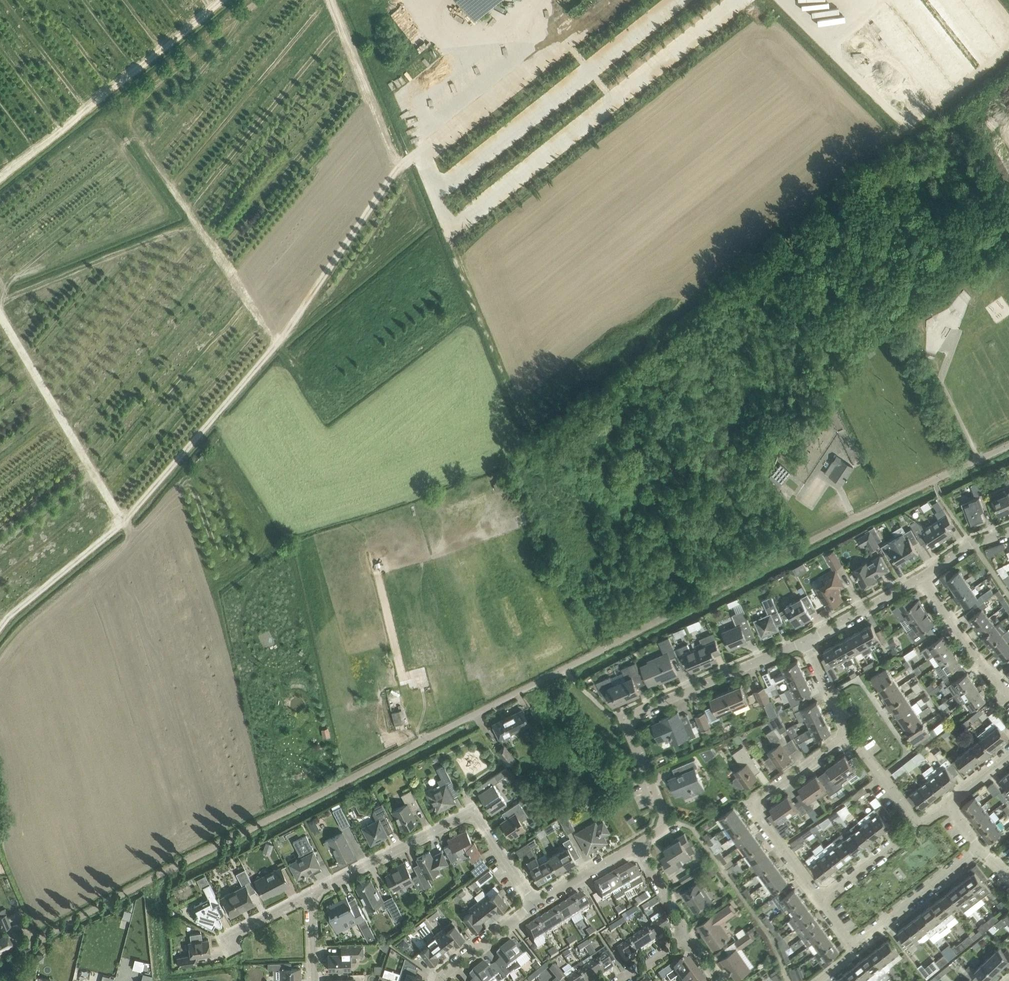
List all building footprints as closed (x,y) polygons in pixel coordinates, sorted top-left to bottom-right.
[(474,17),(495,0),(460,0),(474,17)] [(419,34),(416,31),(423,26),(407,6),(393,17),(411,40),(419,34)] [(411,42),(419,50),(429,40),(421,33),(411,42)] [(871,344),(864,348),(868,356),(875,352),(871,344)] [(829,476),(841,484),(845,478),(846,479),(847,477),(846,477),(853,467),(836,456),(833,461),(837,463),(829,476)] [(780,463),(769,476),(779,485),(790,471),(780,463)] [(506,477),(494,483),(498,493),(511,487),(506,477)] [(984,493),(980,481),(971,484),(975,496),(984,493)] [(991,496),(999,514),(1008,510),(1008,488),(991,496)] [(981,511),(984,510),(979,496),(962,503),(969,523),(977,521),(978,523),(985,521),(981,511)] [(933,504),(937,511),(943,507),(938,500),(933,504)] [(935,512),(939,519),(932,524),(942,540),(952,534),(949,528),(954,525),(951,520),(943,507),(937,511),(935,512)] [(911,525),(919,537),(922,542),(927,538),(932,547),(942,540),(932,524),(922,530),(917,522),(911,525)] [(874,527),(870,529),(873,536),(878,533),(874,527)] [(911,528),(896,537),(909,559),(919,553),(912,542),(917,539),(911,528)] [(870,529),(856,537),(861,546),(866,543),(870,549),(878,545),(873,536),(870,529)] [(899,565),(909,559),(896,537),(881,546),(887,556),(892,553),(899,565)] [(987,553),(990,559),(997,556),(995,553),(999,551),(1006,548),(1004,542),(996,545),(991,547),(985,549),(987,553)] [(826,555),(834,569),(841,564),(833,550),(826,555)] [(880,574),(888,570),(880,556),(868,563),(867,562),(853,569),(862,585),(876,578),(875,576),(880,573),(880,574)] [(949,582),(951,584),(963,576),(959,570),(953,574),(950,569),(940,576),(945,584),(949,582)] [(836,588),(843,584),(836,571),(824,577),(826,582),(816,587),(828,607),(835,603),(838,604),(840,602),(840,600),(842,599),(836,588)] [(953,596),(954,597),(970,587),(963,576),(951,584),(957,593),(953,596)] [(970,587),(954,597),(957,602),(961,599),(965,606),(971,602),(974,607),(984,600),(980,595),(977,597),(970,587)] [(805,622),(806,619),(811,616),(804,603),(810,600),(807,594),(800,598),(798,598),(796,598),(794,599),(793,601),(792,602),(786,606),(789,611),(782,615),(786,623),(793,619),(796,625),(802,621),(805,622)] [(776,625),(783,622),(772,596),(762,600),(768,614),(754,620),(761,637),(763,636),(764,638),(768,636),(767,635),(776,631),(775,628),(776,625)] [(907,616),(911,622),(926,611),(919,600),(908,607),(904,601),(893,609),(901,621),(907,616)] [(974,607),(965,614),(969,618),(969,619),(975,627),(989,617),(982,608),(987,604),(984,600),(974,607)] [(754,636),(755,636),(744,610),(733,615),(738,626),(723,632),(730,648),(747,641),(746,638),(754,635),(754,636)] [(916,643),(927,636),(923,630),(934,622),(926,611),(911,622),(914,627),(908,631),(916,643)] [(975,627),(981,635),(980,635),(981,636),(982,635),(982,636),(995,625),(989,617),(975,627)] [(691,631),(703,626),(700,619),(688,624),(691,631)] [(872,624),(862,630),(870,645),(880,640),(882,643),(887,640),(881,629),(876,632),(872,624)] [(982,636),(989,644),(1002,634),(995,625),(982,636)] [(862,630),(852,635),(861,650),(863,655),(873,649),(870,645),(862,630)] [(717,661),(714,655),(721,652),(713,633),(699,638),(701,643),(695,645),(697,648),(704,666),(717,661)] [(989,644),(996,653),(1008,642),(1002,634),(989,644)] [(861,650),(852,635),(843,640),(851,656),(861,650)] [(927,659),(935,654),(951,643),(949,639),(946,641),(943,636),(921,650),(927,659)] [(663,651),(673,647),(669,637),(659,641),(663,651)] [(843,640),(833,645),(842,661),(851,656),(843,640)] [(1008,656),(1008,643),(1008,642),(996,653),(1001,660),(1000,661),(1001,661),(1002,661),(1002,662),(1008,656)] [(951,643),(935,654),(941,663),(955,654),(952,649),(954,647),(951,643)] [(692,671),(704,666),(697,648),(691,651),(688,644),(674,649),(679,662),(686,659),(692,671)] [(842,661),(833,645),(824,651),(827,656),(822,659),(832,680),(839,677),(833,666),(842,661)] [(904,655),(907,660),(912,657),(918,652),(915,647),(908,652),(904,655)] [(668,679),(678,675),(668,652),(655,658),(657,663),(642,669),(649,684),(667,677),(668,679)] [(961,663),(955,654),(941,663),(935,667),(942,676),(961,663)] [(786,677),(786,678),(802,670),(798,660),(782,667),(784,672),(773,677),(776,682),(786,677)] [(626,679),(620,682),(627,699),(640,693),(633,678),(641,675),(635,662),(623,667),(626,674),(624,675),(626,679)] [(913,668),(914,670),(917,674),(921,671),(917,665),(913,668)] [(871,677),(878,687),(893,677),(887,667),(871,677)] [(807,680),(802,670),(786,678),(791,687),(807,680)] [(766,682),(768,686),(774,683),(768,671),(768,672),(763,674),(766,682)] [(948,685),(954,694),(973,681),(967,672),(948,685)] [(614,704),(627,699),(620,682),(613,685),(610,676),(596,682),(602,694),(609,692),(614,704)] [(884,695),(899,685),(893,677),(894,677),(893,677),(878,687),(884,695)] [(799,703),(812,697),(809,691),(812,690),(807,680),(791,687),(785,690),(792,706),(799,703)] [(960,703),(965,700),(982,688),(979,685),(977,686),(973,681),(954,694),(960,703)] [(932,683),(925,687),(926,688),(928,691),(934,688),(935,687),(932,683)] [(748,701),(741,685),(725,692),(732,708),(748,701)] [(905,695),(899,685),(884,695),(881,697),(888,707),(905,695)] [(764,686),(755,690),(761,705),(770,701),(769,698),(766,692),(764,686)] [(934,688),(928,691),(931,695),(936,691),(938,690),(936,686),(935,687),(934,688)] [(982,688),(965,700),(972,709),(986,699),(982,694),(985,693),(982,688)] [(718,717),(717,715),(732,708),(725,692),(710,698),(714,706),(707,709),(712,719),(718,717)] [(897,715),(912,705),(905,695),(888,707),(894,716),(897,715)] [(799,722),(806,719),(822,711),(817,701),(801,708),(799,703),(792,706),(795,712),(799,722)] [(938,705),(944,714),(949,711),(943,702),(938,705)] [(918,713),(912,705),(897,715),(903,723),(918,713)] [(392,712),(395,725),(405,722),(401,709),(392,712)] [(529,723),(522,709),(493,724),(500,738),(529,723)] [(1008,738),(1002,729),(1007,726),(994,710),(988,715),(993,720),(985,726),(990,731),(1000,745),(1008,738)] [(705,711),(695,715),(702,730),(711,726),(705,711)] [(810,728),(826,721),(822,711),(806,719),(810,728)] [(671,738),(678,735),(680,740),(687,737),(688,739),(696,735),(691,722),(684,725),(678,712),(661,719),(662,721),(655,723),(656,726),(653,727),(659,741),(670,737),(671,738)] [(908,733),(924,722),(918,713),(903,723),(909,732),(908,732),(908,733)] [(810,728),(805,730),(808,737),(813,735),(815,738),(818,737),(831,731),(826,721),(810,728)] [(924,737),(927,741),(937,733),(934,728),(930,730),(924,722),(908,733),(915,742),(924,737)] [(793,724),(786,728),(792,738),(795,737),(799,734),(796,729),(793,724)] [(777,764),(778,766),(791,757),(783,745),(788,742),(776,726),(766,733),(775,746),(768,752),(771,756),(766,759),(772,768),(777,764)] [(1000,745),(990,731),(981,738),(992,752),(1000,745)] [(737,743),(742,740),(738,733),(733,737),(737,743)] [(800,733),(799,734),(795,737),(798,742),(803,739),(800,733)] [(983,758),(992,752),(981,738),(972,745),(983,758)] [(515,759),(504,745),(497,751),(507,764),(515,759)] [(983,758),(972,745),(964,752),(974,765),(983,758)] [(744,785),(744,786),(758,777),(749,765),(754,762),(743,746),(733,753),(742,766),(734,772),(737,776),(734,778),(733,783),(736,786),(740,787),(744,785)] [(705,758),(715,754),(711,747),(702,752),(705,758)] [(925,747),(920,751),(924,755),(928,752),(925,747)] [(934,754),(941,763),(948,758),(940,749),(934,754)] [(926,758),(924,755),(920,751),(911,757),(914,761),(915,762),(917,765),(926,758)] [(966,772),(974,765),(964,752),(955,758),(966,772)] [(867,772),(857,760),(851,763),(845,754),(836,761),(848,778),(849,779),(857,772),(861,777),(867,772)] [(914,761),(911,757),(906,761),(910,766),(915,762),(914,761)] [(692,790),(694,793),(704,789),(695,768),(698,767),(695,759),(677,766),(680,774),(669,778),(676,794),(690,788),(691,790),(692,790)] [(833,776),(828,780),(836,791),(843,785),(844,784),(842,782),(848,778),(836,761),(827,767),(833,776)] [(947,786),(950,790),(954,787),(951,783),(956,779),(946,766),(944,763),(941,765),(940,764),(934,769),(947,786)] [(449,791),(455,788),(449,775),(443,764),(436,768),(441,777),(437,779),(441,786),(433,790),(432,788),(425,792),(429,800),(431,799),(437,811),(455,802),(449,791)] [(895,777),(907,769),(903,764),(892,773),(895,777)] [(929,779),(939,793),(947,786),(934,769),(931,765),(922,771),(929,779)] [(507,767),(485,781),(488,786),(478,793),(484,801),(485,801),(487,804),(486,805),(491,813),(507,803),(494,783),(505,776),(508,781),(514,777),(507,767)] [(1008,773),(1000,780),(1007,789),(1002,793),(1007,799),(1008,801),(1008,773)] [(835,791),(836,791),(828,780),(823,784),(816,774),(807,781),(817,795),(820,798),(828,792),(830,795),(831,794),(839,805),(842,802),(835,791)] [(929,779),(920,786),(930,799),(939,793),(929,779)] [(809,801),(817,795),(807,781),(798,787),(807,799),(802,803),(808,811),(814,807),(809,801)] [(997,793),(1000,790),(994,782),(987,787),(994,796),(997,793)] [(863,786),(852,795),(856,800),(867,791),(863,786)] [(918,801),(922,806),(930,799),(920,786),(907,797),(913,805),(918,801)] [(393,810),(402,829),(417,821),(411,811),(419,806),(410,790),(401,794),(406,804),(393,810)] [(1002,793),(1000,790),(997,793),(1004,802),(1007,799),(1002,793)] [(962,806),(969,815),(982,805),(979,800),(982,797),(979,793),(962,806)] [(788,794),(779,801),(789,815),(797,809),(802,815),(808,811),(802,803),(800,800),(795,804),(788,794)] [(844,801),(846,804),(847,806),(856,800),(852,795),(844,801)] [(501,822),(505,828),(503,831),(507,836),(510,835),(511,837),(525,827),(521,821),(529,816),(521,805),(530,799),(527,796),(504,811),(509,817),(501,822)] [(774,825),(782,835),(787,831),(786,828),(790,825),(784,818),(789,815),(779,801),(770,807),(780,821),(774,825)] [(985,802),(982,805),(969,815),(976,824),(989,813),(985,808),(988,806),(985,802)] [(362,827),(371,844),(388,835),(387,833),(393,830),(386,816),(388,814),(382,803),(375,806),(372,813),(376,820),(362,827)] [(565,803),(559,807),(562,811),(568,808),(565,803)] [(826,808),(829,811),(835,807),(833,803),(826,808)] [(847,806),(846,804),(837,810),(839,814),(848,808),(847,806)] [(868,815),(870,819),(881,832),(890,825),(886,820),(891,816),(882,804),(868,815)] [(342,828),(350,824),(341,806),(333,810),(342,828)] [(726,826),(741,816),(734,806),(719,817),(726,826)] [(837,810),(828,817),(830,820),(839,814),(837,810)] [(567,833),(575,829),(566,813),(558,818),(567,833)] [(976,824),(982,832),(995,822),(989,813),(976,824)] [(859,822),(862,825),(872,838),(881,832),(870,819),(868,815),(859,822)] [(627,819),(628,820),(631,824),(636,821),(632,816),(627,819)] [(747,825),(741,816),(726,826),(733,835),(747,825)] [(822,826),(830,820),(828,817),(819,823),(822,826)] [(609,832),(603,821),(598,824),(596,821),(575,833),(587,853),(607,841),(603,835),(609,832)] [(544,827),(547,833),(555,827),(552,822),(544,827)] [(982,832),(989,841),(1002,831),(995,822),(982,832)] [(819,823),(810,829),(813,832),(822,826),(819,823)] [(740,845),(754,834),(747,825),(733,835),(740,845)] [(864,845),(872,838),(862,825),(857,829),(854,825),(850,828),(853,832),(864,845)] [(540,838),(547,833),(544,827),(536,832),(540,838)] [(801,835),(804,838),(813,832),(810,829),(801,835)] [(444,847),(451,861),(467,853),(468,854),(469,853),(472,859),(481,854),(474,842),(473,843),(466,830),(447,839),(450,844),(444,847)] [(339,860),(353,853),(343,832),(328,839),(339,860)] [(853,832),(845,839),(855,852),(864,845),(853,832)] [(661,859),(670,873),(681,866),(680,864),(691,857),(690,854),(695,851),(692,845),(693,844),(694,844),(690,838),(689,838),(688,839),(684,833),(674,839),(675,841),(664,848),(668,854),(661,859)] [(833,841),(847,858),(855,852),(845,839),(841,833),(832,840),(833,841)] [(761,843),(754,834),(740,845),(746,854),(761,843)] [(289,863),(297,878),(303,875),(304,876),(306,875),(305,874),(308,872),(310,875),(321,869),(320,866),(321,866),(315,856),(317,855),(306,835),(293,842),(299,853),(297,859),(289,863)] [(805,840),(804,838),(801,835),(790,843),(793,848),(805,840)] [(534,838),(527,842),(531,847),(537,843),(534,838)] [(833,841),(825,848),(838,865),(847,858),(833,841)] [(266,842),(264,849),(271,851),(274,845),(266,842)] [(531,847),(527,842),(516,850),(520,856),(532,849),(531,847)] [(753,863),(768,853),(761,843),(746,854),(753,863)] [(568,846),(558,852),(566,866),(576,860),(568,846)] [(834,869),(838,865),(825,848),(816,854),(830,872),(833,876),(837,873),(834,869)] [(448,863),(442,851),(435,855),(436,855),(433,857),(429,851),(417,857),(424,872),(418,875),(425,889),(431,886),(426,876),(439,869),(438,868),(448,863)] [(549,857),(557,871),(566,866),(558,852),(549,857)] [(821,879),(824,876),(826,878),(830,875),(829,872),(830,872),(816,854),(815,852),(806,859),(821,879)] [(537,859),(540,863),(548,877),(557,871),(549,857),(547,853),(537,859)] [(774,862),(768,853),(753,863),(760,873),(774,862)] [(540,863),(537,859),(536,856),(530,860),(534,866),(530,868),(538,882),(548,877),(540,863)] [(476,875),(488,866),(483,859),(471,869),(476,875)] [(412,878),(404,862),(395,866),(396,869),(386,874),(394,889),(405,883),(407,885),(414,882),(418,889),(423,886),(425,889),(418,875),(412,878)] [(766,882),(781,871),(774,862),(760,873),(766,882)] [(705,863),(680,878),(682,882),(708,867),(705,863)] [(971,874),(966,878),(981,898),(990,891),(983,882),(988,878),(976,864),(968,870),(971,874)] [(638,874),(632,865),(623,870),(633,889),(643,884),(640,879),(638,874)] [(713,865),(707,869),(711,876),(718,872),(713,865)] [(276,892),(289,885),(280,867),(255,880),(264,896),(275,890),(276,892)] [(250,894),(256,891),(245,869),(236,873),(243,886),(221,897),(231,916),(240,911),(239,909),(254,902),(250,894)] [(494,874),(489,869),(476,879),(478,883),(480,885),(494,874)] [(623,870),(613,876),(624,895),(633,889),(623,870)] [(788,881),(781,871),(766,882),(773,891),(788,881)] [(613,876),(604,881),(612,895),(616,902),(625,897),(624,895),(613,876)] [(383,900),(376,886),(374,886),(370,878),(356,886),(368,909),(380,903),(383,908),(388,906),(395,920),(403,916),(392,895),(392,896),(394,900),(387,903),(385,899),(383,900)] [(973,904),(981,898),(966,878),(958,885),(973,904)] [(604,881),(594,887),(602,901),(612,895),(604,881)] [(698,882),(683,893),(695,911),(711,901),(698,882)] [(218,916),(225,912),(210,883),(203,887),(209,898),(194,905),(197,911),(196,912),(196,914),(197,914),(194,920),(212,929),(215,922),(220,925),(222,924),(218,916)] [(949,891),(959,905),(964,911),(973,904),(958,885),(949,891)] [(783,911),(788,907),(801,897),(795,888),(787,894),(783,889),(772,897),(780,907),(783,911)] [(498,890),(489,897),(497,908),(498,910),(507,903),(498,890)] [(949,891),(941,898),(951,911),(959,905),(949,891)] [(489,897),(487,894),(478,901),(488,914),(497,908),(489,897)] [(645,894),(638,898),(642,904),(649,899),(645,894)] [(581,895),(571,900),(580,914),(589,908),(585,901),(581,895)] [(346,896),(327,906),(331,915),(329,916),(336,928),(357,918),(362,929),(369,925),(356,901),(351,904),(346,896)] [(488,914),(478,901),(475,897),(466,904),(472,911),(480,921),(488,914)] [(650,909),(660,903),(657,897),(641,907),(644,911),(649,908),(650,909)] [(808,906),(801,897),(788,907),(794,916),(808,906)] [(589,898),(585,901),(589,908),(593,905),(589,898)] [(951,911),(941,898),(932,905),(946,923),(955,916),(951,911)] [(571,900),(562,906),(571,920),(580,914),(571,900)] [(713,915),(701,923),(706,930),(703,933),(714,948),(729,937),(719,923),(734,912),(729,905),(714,916),(713,915)] [(924,911),(938,930),(940,932),(948,926),(946,923),(932,905),(924,911)] [(562,906),(553,912),(561,926),(571,920),(562,906)] [(789,920),(795,928),(814,915),(808,906),(794,916),(789,920)] [(482,923),(480,921),(472,911),(463,917),(473,930),(482,923)] [(924,911),(915,918),(925,931),(930,936),(938,930),(924,911)] [(1007,921),(1008,924),(1008,911),(1001,918),(1005,923),(1007,921)] [(553,912),(544,918),(552,931),(561,926),(553,912)] [(429,922),(435,917),(433,913),(426,918),(429,922)] [(11,926),(6,914),(0,916),(0,922),(3,929),(11,926)] [(653,925),(662,938),(671,931),(662,919),(659,915),(650,921),(653,925)] [(820,924),(814,915),(795,928),(802,937),(820,924)] [(988,923),(990,927),(999,920),(996,916),(988,923)] [(544,918),(535,924),(543,937),(552,931),(544,918)] [(917,938),(925,931),(915,918),(907,925),(917,938)] [(446,931),(454,941),(455,944),(464,937),(452,921),(444,928),(446,931)] [(982,933),(990,927),(988,923),(986,921),(978,928),(979,930),(982,933)] [(534,943),(543,937),(535,924),(525,929),(534,943)] [(808,946),(809,945),(827,932),(820,924),(802,937),(808,946)] [(653,925),(644,931),(653,944),(662,938),(653,925)] [(919,941),(917,938),(907,925),(898,931),(902,936),(897,940),(904,948),(913,941),(916,944),(919,941)] [(445,948),(454,941),(446,931),(444,928),(435,934),(445,948)] [(979,930),(971,937),(974,940),(982,933),(979,930)] [(644,950),(653,944),(644,931),(635,937),(644,950)] [(191,941),(189,942),(191,955),(177,957),(179,966),(197,963),(196,956),(211,954),(209,939),(203,940),(201,932),(190,934),(191,941)] [(740,948),(753,939),(748,932),(735,941),(740,948)] [(833,941),(827,932),(809,945),(815,954),(833,941)] [(426,941),(429,944),(437,954),(445,948),(435,934),(426,941)] [(974,940),(971,937),(969,935),(961,941),(965,947),(974,940)] [(4,948),(5,950),(13,945),(8,936),(0,942),(0,951),(4,948)] [(635,937),(626,943),(635,956),(644,950),(635,937)] [(890,959),(899,952),(889,939),(880,946),(890,959)] [(837,946),(833,941),(815,954),(814,955),(824,968),(834,960),(831,956),(844,947),(841,943),(837,946)] [(957,954),(965,947),(961,941),(955,946),(954,944),(951,947),(957,954)] [(536,960),(522,943),(517,946),(514,942),(510,944),(505,946),(503,947),(516,963),(526,955),(532,963),(536,960)] [(625,962),(635,956),(626,943),(617,949),(625,962)] [(439,957),(437,954),(429,944),(420,951),(430,964),(439,957)] [(363,945),(341,946),(342,954),(328,954),(329,970),(351,969),(350,961),(357,961),(357,957),(363,957),(363,945)] [(880,946),(871,952),(886,972),(887,972),(890,970),(890,967),(894,964),(890,959),(880,946)] [(500,960),(495,964),(506,978),(509,976),(514,973),(515,974),(521,971),(515,963),(516,963),(503,947),(502,948),(499,952),(499,953),(496,955),(500,960)] [(944,955),(948,961),(957,954),(951,947),(943,953),(944,955)] [(591,958),(594,963),(604,977),(613,971),(610,966),(615,962),(605,948),(591,958)] [(1008,949),(1004,953),(999,948),(991,955),(1001,966),(1007,961),(1008,964),(1008,950),(1008,949)] [(736,949),(722,959),(730,972),(732,971),(737,978),(750,969),(736,949)] [(871,952),(863,959),(878,978),(886,972),(871,952)] [(935,961),(937,964),(938,964),(940,967),(948,961),(944,955),(935,961)] [(991,955),(983,963),(997,977),(999,974),(996,971),(1001,966),(991,955)] [(398,980),(400,980),(421,980),(422,976),(415,974),(417,968),(416,967),(417,966),(405,957),(398,980)] [(854,965),(854,966),(866,980),(871,980),(873,979),(874,980),(875,980),(878,979),(878,978),(863,959),(854,965)] [(846,972),(853,980),(866,980),(854,966),(854,965),(851,961),(847,965),(850,969),(846,972)] [(290,962),(268,963),(268,969),(281,969),(282,978),(280,978),(280,980),(300,980),(299,977),(301,977),(301,968),(290,968),(290,962)] [(680,980),(687,980),(697,974),(694,970),(695,970),(689,962),(674,972),(669,967),(658,975),(662,980),(667,978),(669,980),(673,980),(678,978),(680,980)] [(495,964),(491,968),(487,963),(484,965),(483,965),(478,967),(476,968),(487,980),(503,980),(504,980),(507,979),(506,978),(495,964)] [(572,969),(580,980),(594,980),(585,969),(581,963),(572,969)] [(594,980),(597,980),(604,977),(594,963),(585,969),(594,980)] [(997,977),(983,963),(975,970),(973,968),(968,972),(977,980),(981,976),(985,980),(986,980),(991,976),(994,979),(997,977)] [(383,964),(375,964),(375,973),(380,973),(383,964)] [(794,967),(799,980),(805,978),(800,965),(794,967)] [(565,979),(555,966),(550,970),(558,980),(562,980),(565,979)] [(799,980),(794,967),(789,970),(793,980),(798,980),(799,980)] [(469,976),(473,980),(487,980),(476,968),(475,969),(472,973),(472,974),(469,976)] [(572,969),(565,974),(569,980),(567,980),(580,980),(572,969)] [(776,980),(783,980),(779,971),(774,975),(776,980)] [(843,974),(841,972),(837,976),(839,978),(837,979),(838,980),(853,980),(846,972),(843,974)]
